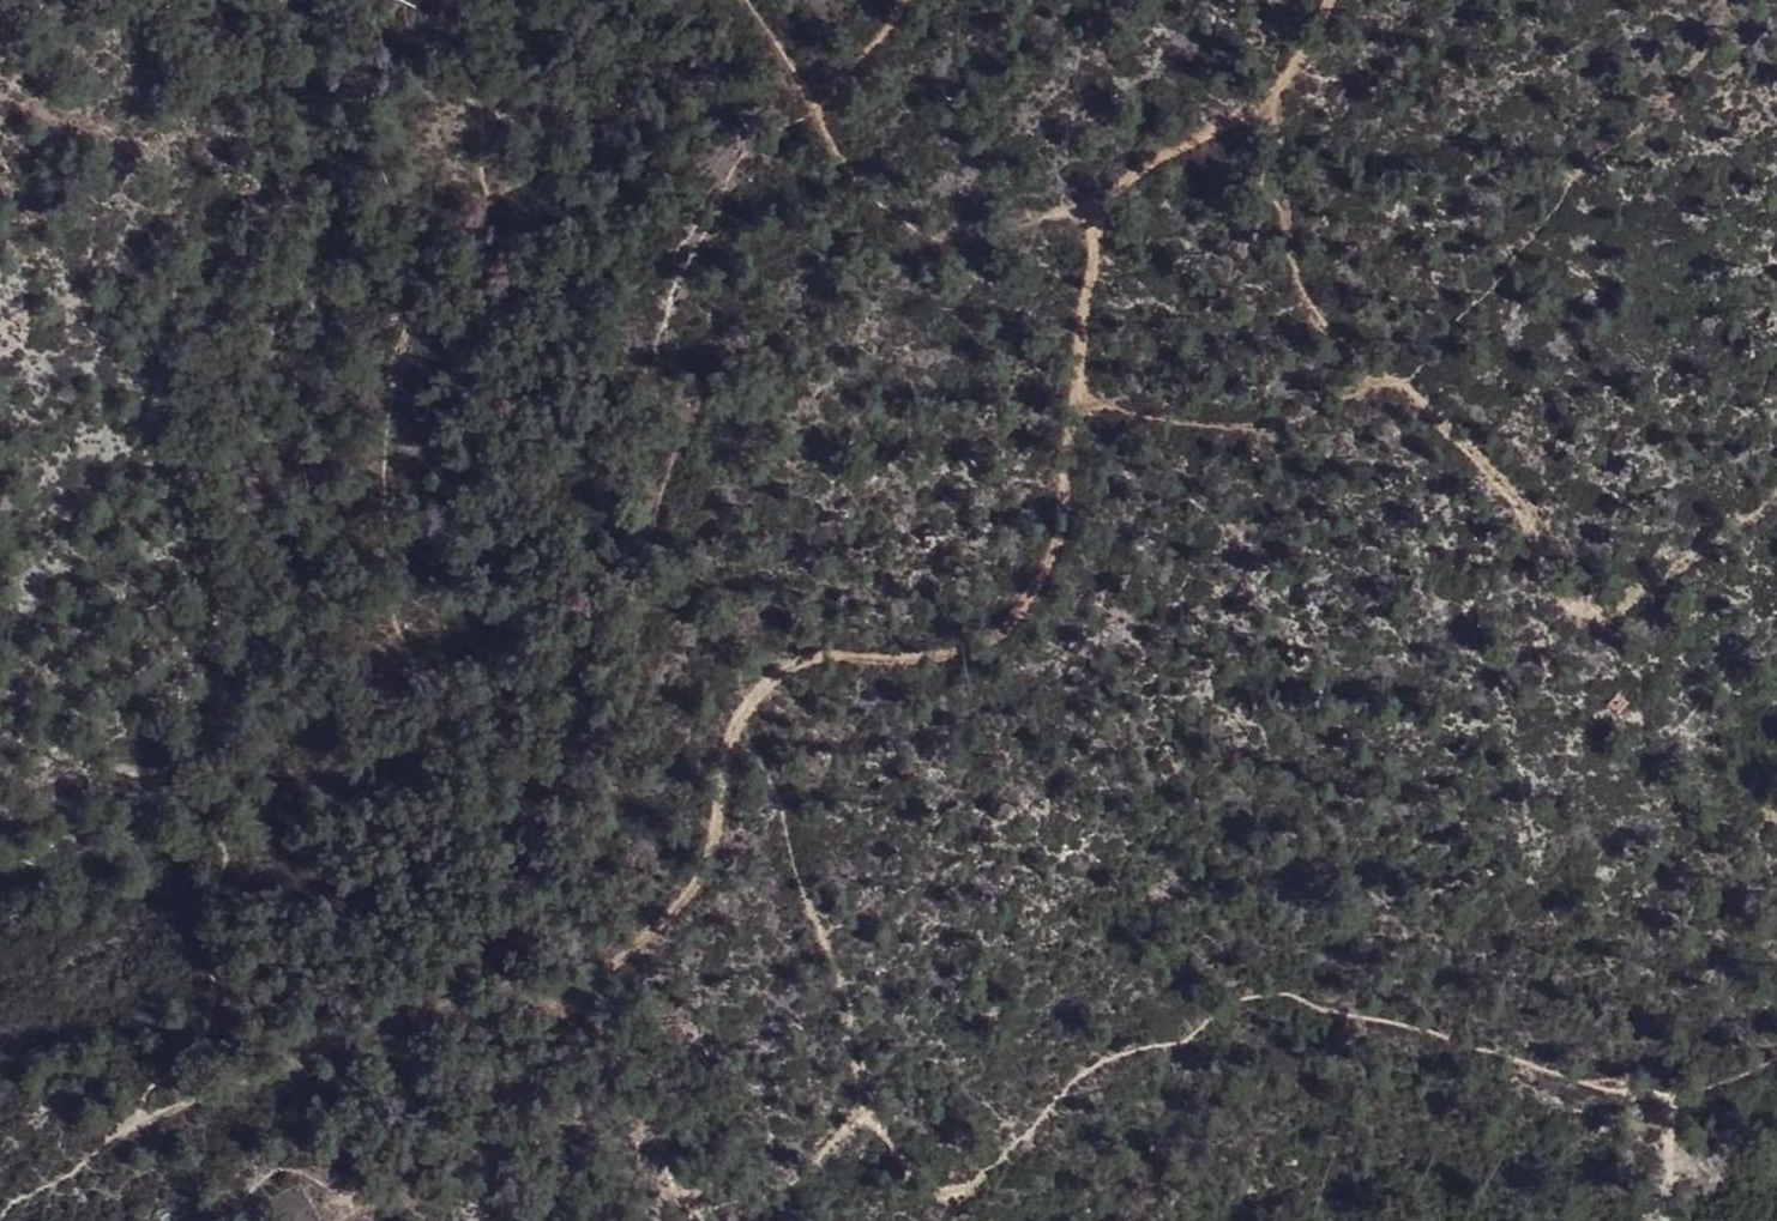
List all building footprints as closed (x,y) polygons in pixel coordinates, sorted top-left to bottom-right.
[(1612,699),(1625,699),(1625,687),(1612,687),(1612,699)]
